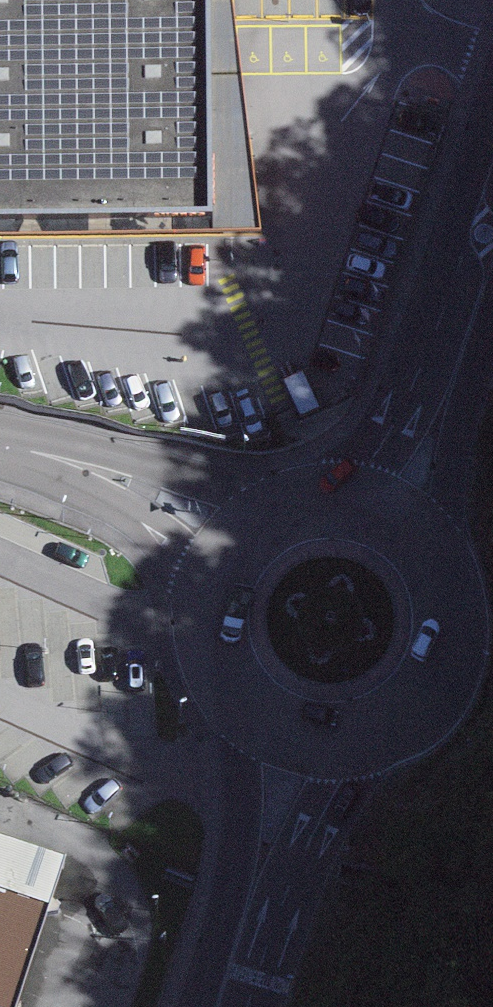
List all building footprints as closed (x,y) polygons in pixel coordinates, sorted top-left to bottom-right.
[(208,211),(205,0),(0,0),(0,214),(208,211)] [(208,211),(0,214),(0,232),(260,231),(234,0),(205,0),(208,211)] [(0,835),(0,884),(50,902),(65,858),(0,835)] [(50,902),(0,884),(0,1006),(13,1006),(50,902)]
